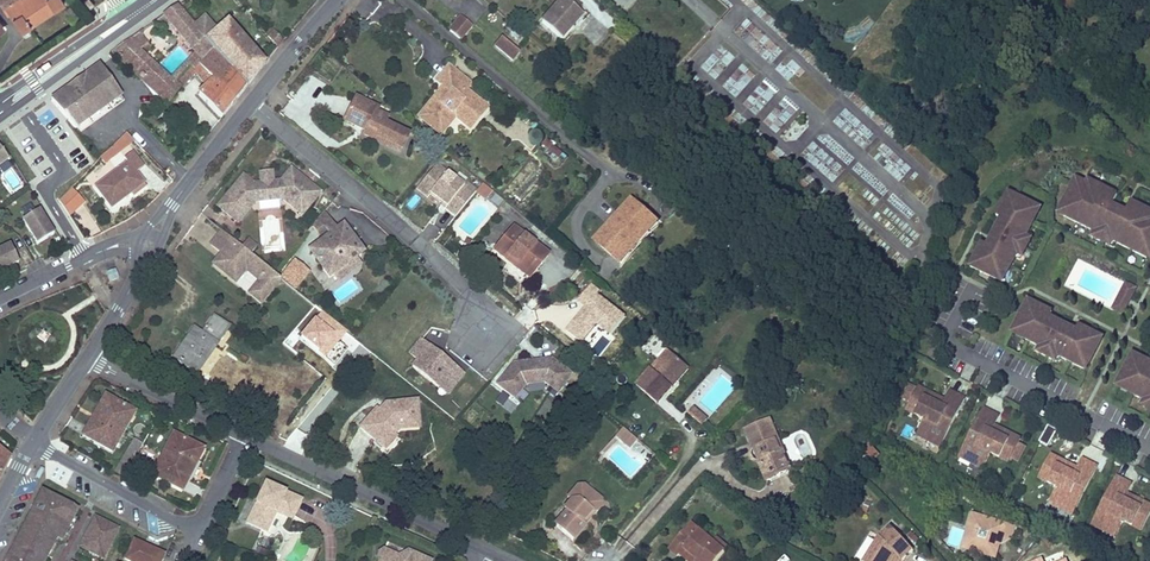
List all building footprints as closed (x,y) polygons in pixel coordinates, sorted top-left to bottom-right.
[(21,31),(63,0),(0,0),(0,1),(21,31)] [(83,2),(90,8),(94,4),(90,0),(85,0),(83,2)] [(582,14),(566,0),(561,0),(542,22),(561,38),(582,14)] [(171,79),(140,50),(145,45),(136,35),(112,52),(146,84),(153,90),(161,97),(191,66),(195,61),(200,65),(203,62),(214,51),(205,41),(193,27),(179,10),(176,7),(163,16),(169,23),(196,54),(171,79)] [(196,25),(182,8),(179,10),(193,27),(196,25)] [(169,23),(163,16),(155,22),(161,29),(169,23)] [(265,63),(228,20),(217,30),(205,17),(196,25),(193,27),(205,41),(214,51),(246,88),(265,63)] [(460,39),(471,26),(461,18),(450,31),(460,39)] [(283,41),(275,31),(268,36),(278,48),(283,41)] [(147,43),(138,33),(136,35),(145,45),(147,43)] [(519,53),(503,38),(496,46),(512,61),(519,53)] [(221,119),(246,88),(214,51),(203,62),(200,65),(195,61),(191,66),(175,83),(161,97),(163,98),(164,100),(161,102),(165,105),(167,103),(168,104),(181,88),(181,87),(195,72),(207,87),(198,95),(221,119)] [(101,68),(55,102),(77,132),(123,98),(101,68)] [(482,104),(465,90),(471,84),(452,69),(440,83),(444,86),(451,92),(442,104),(434,98),(419,117),(437,132),(451,114),(455,117),(465,125),(482,104)] [(442,104),(451,92),(444,86),(434,98),(442,104)] [(607,108),(614,100),(604,92),(597,100),(607,108)] [(408,135),(384,123),(387,118),(376,113),(378,109),(356,98),(345,120),(366,131),(364,135),(376,141),(378,137),(402,148),(408,135)] [(470,129),(487,108),(482,104),(465,125),(470,129)] [(440,135),(455,117),(451,114),(437,132),(440,135)] [(402,148),(378,137),(376,141),(400,152),(402,148)] [(120,151),(115,145),(107,151),(112,157),(120,151)] [(11,163),(0,149),(0,171),(11,163)] [(124,194),(142,180),(136,172),(143,166),(133,152),(125,158),(127,162),(95,187),(111,209),(126,197),(124,194)] [(455,217),(476,192),(466,184),(463,186),(436,165),(417,189),(427,198),(430,194),(442,204),(446,207),(445,209),(455,217)] [(0,175),(12,193),(24,185),(12,167),(0,175)] [(320,193),(291,169),(281,181),(273,182),(272,176),(261,177),(261,183),(253,184),(244,176),(218,206),(238,223),(255,202),(282,199),(302,215),(320,193)] [(1115,200),(1118,195),(1097,185),(1093,187),(1086,184),(1076,179),(1061,208),(1067,211),(1077,216),(1075,221),(1075,222),(1097,233),(1105,237),(1113,241),(1135,253),(1136,252),(1138,247),(1149,252),(1149,253),(1149,212),(1131,202),(1129,207),(1122,220),(1109,213),(1115,200)] [(126,197),(145,183),(142,180),(124,194),(126,197)] [(499,209),(505,200),(482,185),(476,194),(499,209)] [(69,216),(84,202),(72,188),(59,201),(69,216)] [(1011,223),(997,250),(988,245),(983,243),(970,267),(997,280),(1000,275),(1005,264),(1010,266),(1011,267),(1022,246),(1026,238),(1032,225),(1027,222),(1035,206),(1009,192),(996,216),(1001,219),(1011,223)] [(415,210),(421,198),(412,194),(407,206),(415,210)] [(639,243),(657,222),(632,199),(618,214),(624,219),(619,225),(614,230),(608,226),(595,241),(620,264),(639,243)] [(1122,220),(1129,207),(1115,200),(1109,213),(1122,220)] [(43,211),(22,219),(38,257),(58,249),(43,211)] [(1077,216),(1067,211),(1064,215),(1075,221),(1077,216)] [(326,230),(333,225),(323,212),(312,226),(319,235),(326,230)] [(624,219),(618,214),(613,220),(619,225),(624,219)] [(1001,219),(988,245),(997,250),(1011,223),(1001,219)] [(614,230),(619,225),(613,220),(608,226),(614,230)] [(333,225),(326,230),(330,236),(337,231),(333,225)] [(329,279),(337,273),(336,271),(351,260),(352,262),(355,260),(355,259),(354,258),(362,253),(351,238),(352,237),(345,226),(337,231),(330,236),(311,250),(324,268),(322,269),(329,279)] [(548,255),(514,227),(495,250),(505,259),(508,256),(532,275),(548,255)] [(242,247),(222,231),(211,245),(221,253),(225,256),(216,267),(235,282),(246,270),(251,264),(264,275),(259,281),(249,294),(260,304),(280,280),(244,249),(242,247)] [(1102,242),(1105,237),(1097,233),(1094,238),(1102,242)] [(1113,241),(1105,237),(1102,242),(1110,247),(1113,241)] [(1026,238),(1022,246),(1027,249),(1031,241),(1026,238)] [(251,254),(256,248),(247,240),(242,247),(244,249),(251,254)] [(0,250),(0,272),(19,264),(11,245),(0,250)] [(1022,246),(1018,254),(1023,257),(1027,249),(1022,246)] [(1149,252),(1138,247),(1136,252),(1146,257),(1149,252)] [(216,267),(225,256),(221,253),(213,264),(216,267)] [(532,275),(508,256),(505,259),(529,278),(532,275)] [(341,279),(359,265),(355,260),(352,262),(351,260),(336,271),(337,273),(341,279)] [(264,275),(251,264),(246,270),(259,281),(264,275)] [(1005,264),(1000,275),(1004,277),(1010,266),(1005,264)] [(118,279),(115,271),(107,273),(110,281),(118,279)] [(1130,299),(1135,289),(1126,284),(1121,295),(1130,299)] [(1128,303),(1130,299),(1121,295),(1119,299),(1128,303)] [(1122,314),(1128,303),(1119,299),(1113,309),(1122,314)] [(1072,341),(1045,327),(1050,318),(1052,313),(1028,301),(1015,327),(1020,330),(1031,336),(1029,340),(1028,341),(1041,348),(1049,352),(1057,356),(1070,363),(1071,362),(1073,357),(1084,363),(1089,365),(1103,339),(1079,326),(1076,331),(1072,341)] [(202,359),(214,343),(216,345),(229,326),(213,316),(202,332),(201,333),(193,328),(182,344),(186,347),(178,359),(196,372),(204,361),(202,359)] [(1076,331),(1050,318),(1045,327),(1072,341),(1076,331)] [(616,338),(604,328),(599,334),(611,344),(616,338)] [(1031,336),(1020,330),(1018,335),(1029,340),(1031,336)] [(466,375),(422,337),(409,352),(417,360),(453,390),(466,375)] [(204,361),(216,345),(214,343),(202,359),(204,361)] [(178,359),(186,347),(182,344),(174,356),(178,359)] [(1046,357),(1049,352),(1041,348),(1039,353),(1046,357)] [(668,384),(685,365),(668,350),(637,386),(657,403),(671,387),(668,384)] [(1054,361),(1057,356),(1049,352),(1046,357),(1054,361)] [(1149,381),(1149,380),(1149,363),(1133,354),(1119,381),(1125,384),(1136,389),(1133,394),(1133,395),(1146,401),(1149,404),(1149,381)] [(1084,363),(1073,357),(1071,362),(1081,367),(1084,363)] [(448,396),(453,390),(417,360),(412,366),(448,396)] [(570,376),(551,360),(545,368),(537,361),(514,363),(497,384),(514,398),(525,384),(544,383),(557,393),(570,376)] [(602,379),(612,366),(607,362),(597,375),(602,379)] [(671,387),(688,368),(685,365),(668,384),(671,387)] [(1136,389),(1125,384),(1123,388),(1133,394),(1136,389)] [(942,443),(965,399),(949,391),(945,400),(942,406),(930,400),(933,394),(918,387),(906,410),(925,419),(919,431),(942,443)] [(942,406),(945,400),(933,394),(930,400),(942,406)] [(112,452),(135,412),(105,396),(99,408),(103,410),(93,428),(89,426),(83,436),(112,452)] [(678,421),(682,416),(665,400),(661,404),(678,421)] [(419,426),(417,401),(386,404),(386,407),(381,413),(379,411),(376,409),(360,427),(375,441),(384,441),(391,433),(395,428),(419,426)] [(703,415),(693,406),(688,412),(698,421),(703,415)] [(93,428),(103,410),(99,408),(89,426),(93,428)] [(1009,463),(1021,439),(1006,432),(1003,438),(991,431),(994,426),(999,416),(983,409),(961,452),(984,465),(990,453),(1009,463)] [(702,425),(708,419),(703,415),(698,421),(702,425)] [(791,470),(782,449),(780,451),(772,433),(775,432),(770,420),(746,430),(752,444),(759,447),(764,459),(761,466),(767,481),(791,470)] [(1003,438),(1006,432),(994,426),(991,431),(1003,438)] [(623,441),(629,434),(623,428),(616,435),(623,441)] [(942,443),(919,431),(917,435),(940,447),(942,443)] [(782,449),(775,432),(772,433),(780,451),(782,449)] [(384,449),(396,437),(391,433),(384,441),(375,441),(384,449)] [(182,491),(203,450),(173,434),(152,475),(182,491)] [(630,447),(637,440),(629,434),(623,441),(630,447)] [(604,453),(615,441),(613,439),(602,451),(604,453)] [(128,471),(142,445),(133,440),(119,466),(128,471)] [(1,473),(10,456),(0,450),(3,446),(0,444),(0,473),(1,473)] [(761,466),(764,459),(759,447),(752,444),(761,466)] [(864,466),(877,453),(868,445),(855,457),(864,466)] [(984,465),(961,452),(959,457),(982,469),(984,465)] [(866,468),(879,455),(877,453),(864,466),(866,468)] [(1075,511),(1098,467),(1082,459),(1074,474),(1062,468),(1065,462),(1050,455),(1038,478),(1057,487),(1051,499),(1075,511)] [(136,456),(134,460),(142,465),(145,461),(136,456)] [(137,476),(142,465),(134,460),(128,471),(137,476)] [(1074,474),(1077,468),(1065,462),(1062,468),(1074,474)] [(128,471),(119,466),(115,472),(124,477),(128,471)] [(1149,515),(1149,506),(1139,500),(1136,506),(1124,500),(1127,494),(1132,485),(1116,477),(1094,520),(1117,533),(1123,521),(1142,531),(1149,515)] [(246,523),(262,530),(272,511),(275,513),(277,509),(293,517),(301,500),(265,483),(246,523)] [(576,501),(583,493),(592,492),(584,485),(577,486),(567,498),(571,501),(576,501)] [(26,542),(21,552),(39,560),(42,553),(47,555),(58,534),(59,535),(62,530),(66,532),(75,515),(71,513),(73,508),(42,492),(37,503),(48,509),(43,519),(32,513),(19,538),(26,542)] [(582,523),(591,512),(597,512),(602,507),(601,500),(592,492),(583,493),(576,501),(571,501),(564,509),(567,511),(555,524),(573,540),(585,526),(582,523)] [(1136,506),(1139,500),(1127,494),(1124,500),(1136,506)] [(1075,511),(1051,499),(1049,503),(1073,515),(1075,511)] [(48,509),(37,503),(32,513),(43,519),(48,509)] [(293,517),(277,509),(275,513),(291,520),(293,517)] [(272,511),(262,530),(266,532),(275,513),(272,511)] [(585,526),(597,512),(591,512),(582,523),(585,526)] [(995,557),(998,545),(1011,538),(1014,527),(973,514),(962,546),(995,557)] [(102,530),(105,523),(95,517),(91,525),(102,530)] [(1117,533),(1094,520),(1091,525),(1115,537),(1117,533)] [(102,559),(118,529),(105,523),(102,530),(91,525),(79,547),(102,559)] [(713,542),(691,523),(669,548),(678,556),(679,554),(682,550),(692,558),(694,556),(698,560),(696,560),(717,560),(725,552),(713,542)] [(913,550),(890,526),(879,536),(864,560),(896,560),(898,557),(902,560),(913,550)] [(19,538),(7,560),(16,560),(17,559),(21,560),(45,560),(47,555),(42,553),(39,560),(21,552),(26,542),(19,538)] [(728,548),(717,538),(713,542),(725,552),(728,548)] [(134,540),(125,559),(130,560),(161,560),(164,555),(134,540)] [(263,560),(267,552),(256,548),(253,556),(263,560)] [(698,560),(694,556),(692,558),(682,550),(679,554),(688,560),(696,560),(698,560)] [(407,552),(403,560),(386,552),(380,555),(380,560),(426,560),(407,552)]
